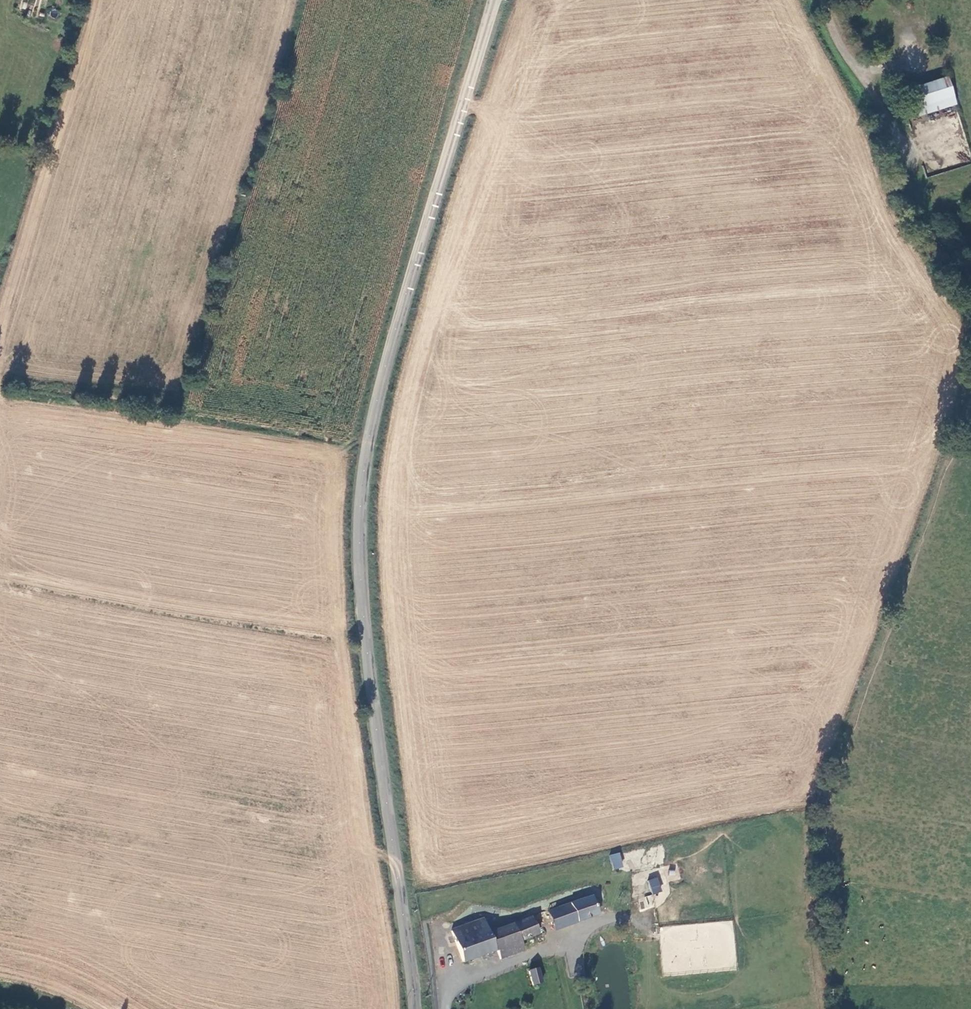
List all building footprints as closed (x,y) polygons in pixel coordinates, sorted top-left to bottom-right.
[(913,111),(950,100),(942,73),(905,85),(913,111)] [(612,869),(622,867),(620,852),(609,854),(612,869)] [(657,876),(648,880),(653,894),(662,890),(657,876)] [(653,896),(640,896),(640,907),(653,907),(653,896)] [(592,899),(591,901),(589,897),(570,903),(576,921),(595,915),(593,909),(595,910),(598,910),(600,909),(602,908),(603,906),(603,903),(603,901),(601,899),(599,898),(597,897),(594,898),(592,899)] [(521,943),(520,939),(538,931),(531,914),(515,922),(488,930),(485,919),(450,930),(460,963),(499,950),(521,943)] [(521,943),(499,950),(501,958),(524,951),(521,943)] [(527,969),(532,986),(542,983),(538,966),(527,969)]
